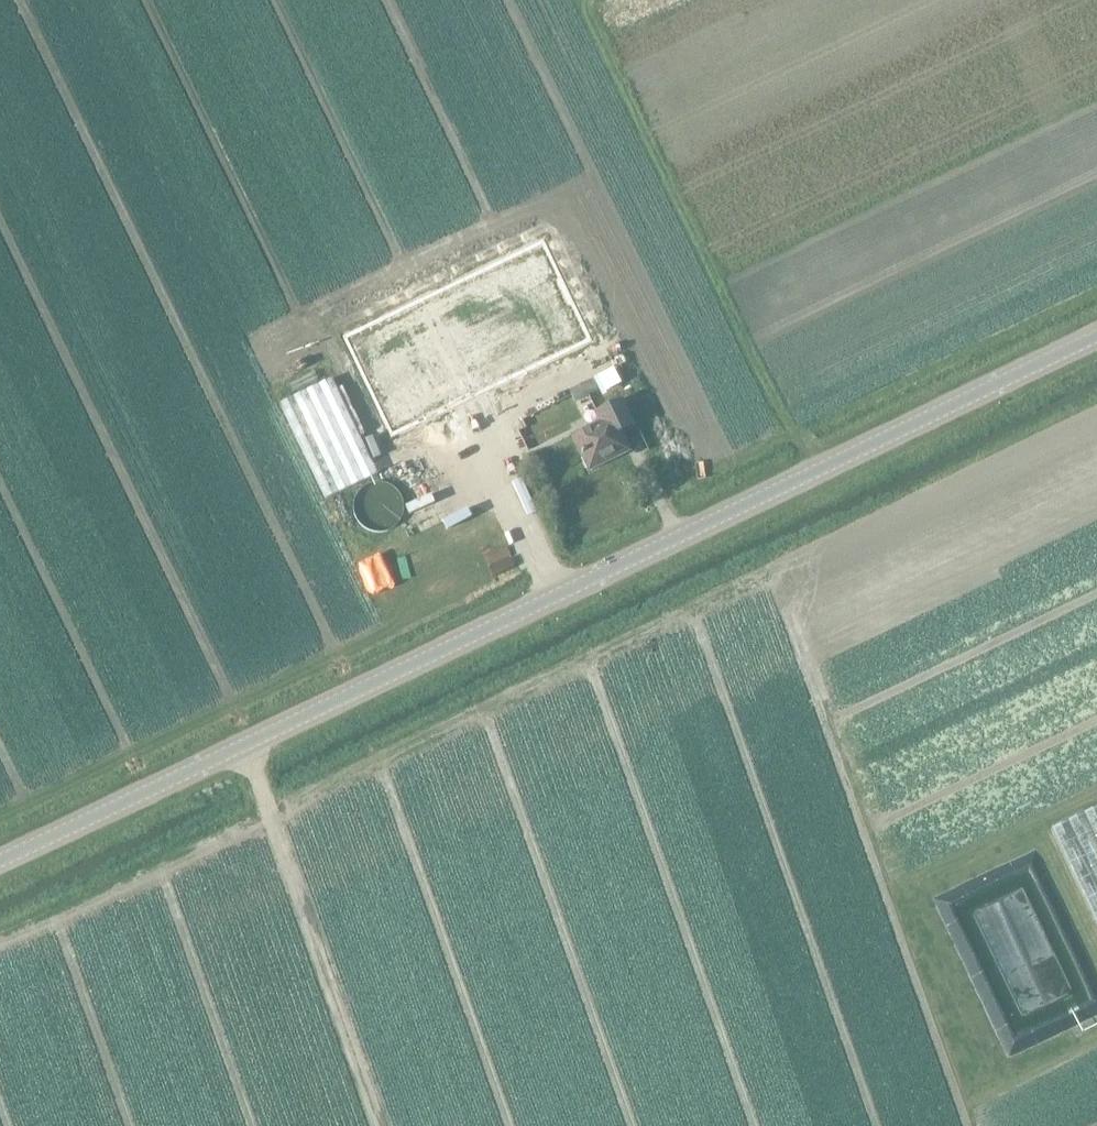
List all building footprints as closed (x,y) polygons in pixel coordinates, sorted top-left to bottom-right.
[(551,248),(347,331),(401,445),(579,364),(599,356),(551,248)] [(280,403),(325,498),(391,466),(345,371),(280,403)] [(592,381),(569,393),(574,404),(598,393),(592,381)] [(600,420),(572,434),(590,469),(628,449),(619,431),(635,423),(622,397),(596,410),(600,420)] [(438,499),(452,499),(452,481),(438,481),(438,499)] [(405,503),(411,520),(429,513),(423,497),(405,503)] [(1052,835),(1096,925),(1096,813),(1052,835)]
